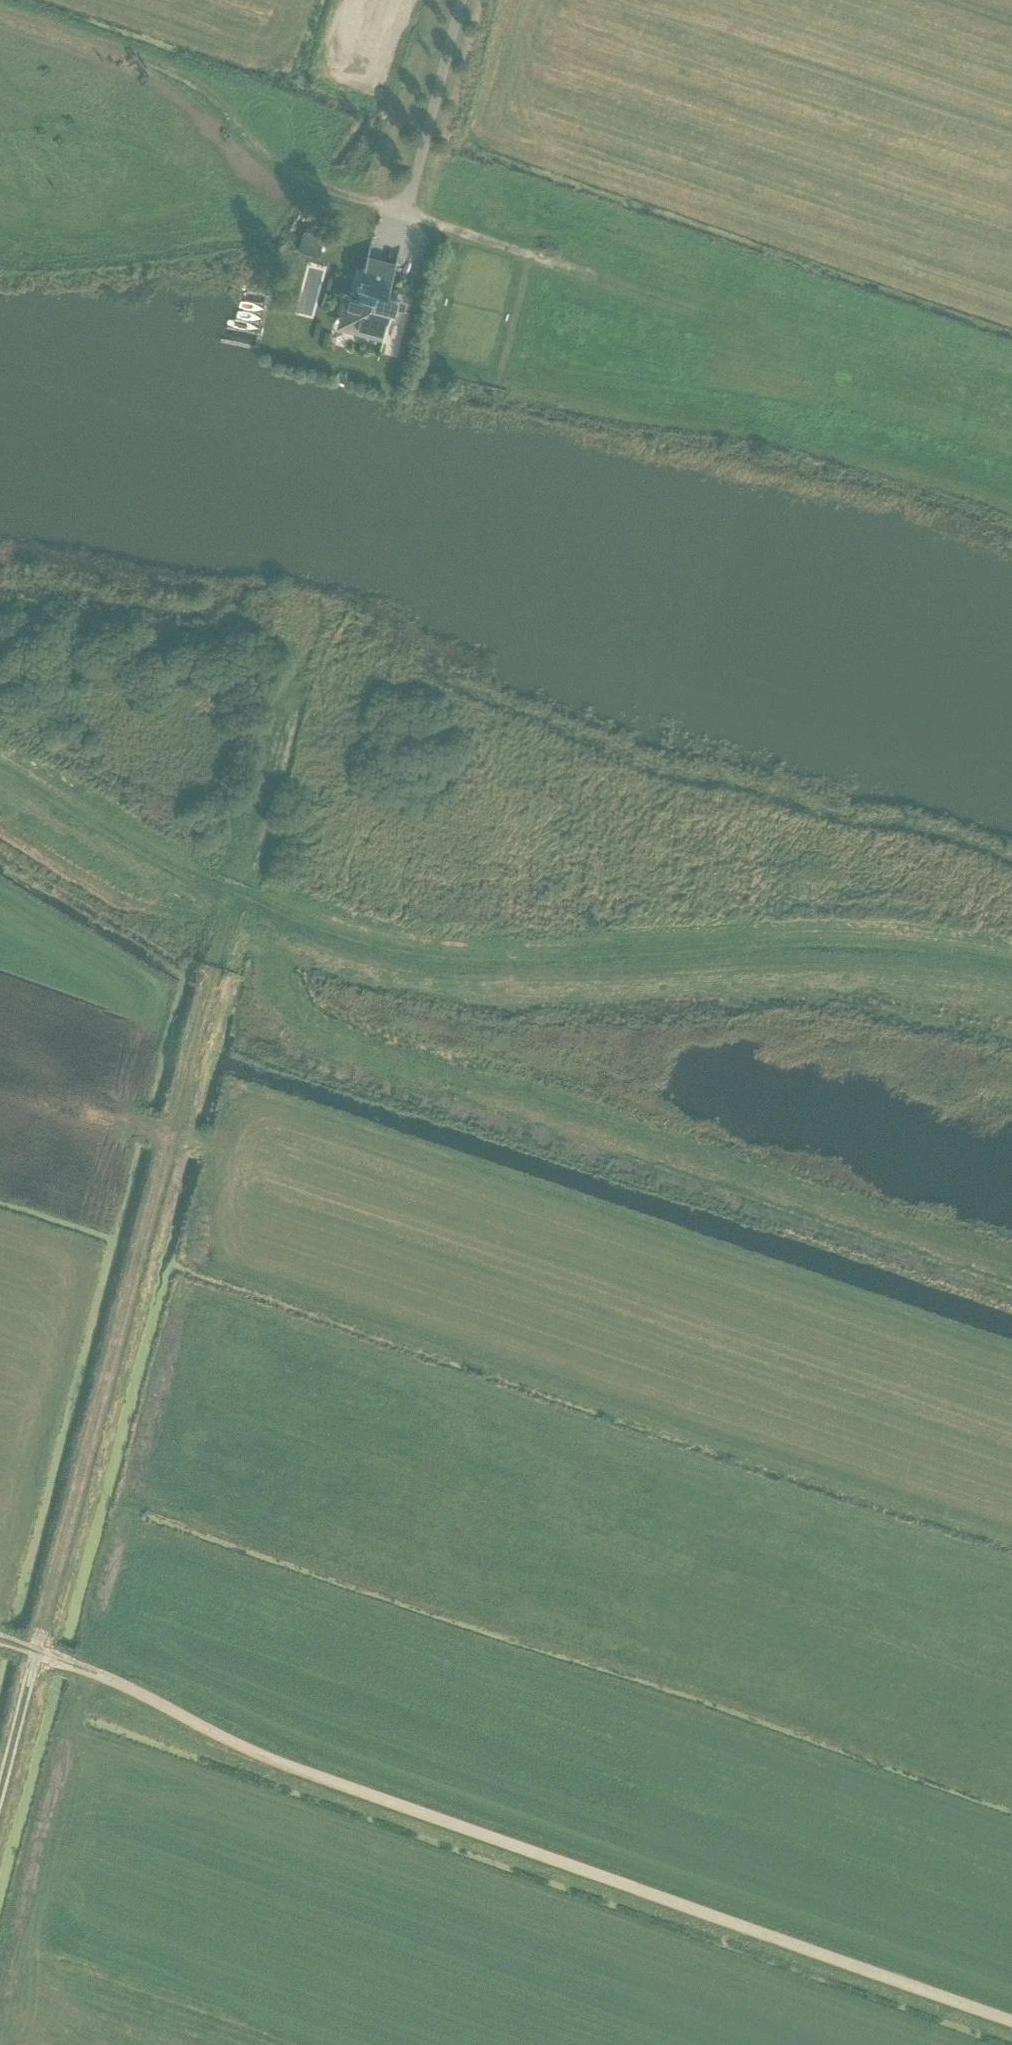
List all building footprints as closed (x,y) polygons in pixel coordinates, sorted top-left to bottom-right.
[(326,238),(308,232),(302,251),(320,257),(326,238)] [(371,257),(367,270),(362,269),(357,289),(364,291),(362,300),(348,296),(341,323),(383,334),(390,307),(397,309),(399,299),(386,296),(391,276),(395,264),(371,257)]
